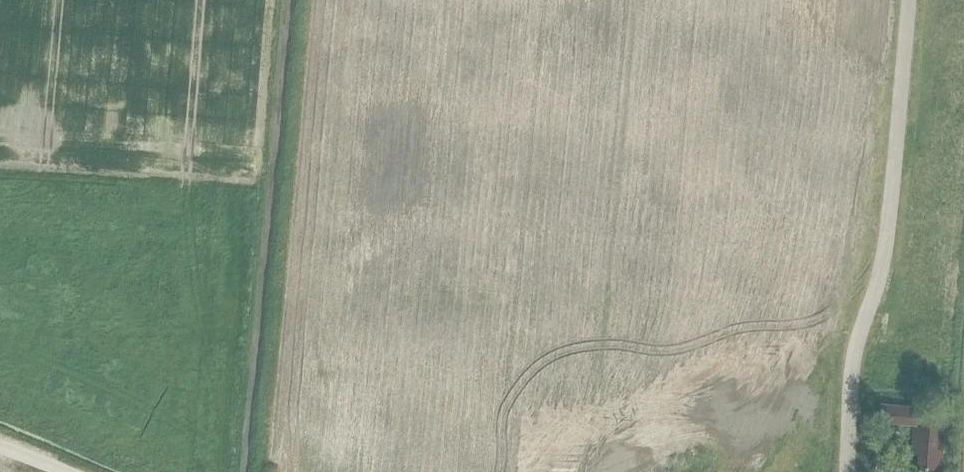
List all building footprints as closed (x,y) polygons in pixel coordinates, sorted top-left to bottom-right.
[(879,421),(924,424),(924,416),(925,407),(880,403),(879,421)] [(924,416),(941,417),(941,408),(925,407),(924,416)] [(944,427),(915,424),(912,453),(921,454),(919,466),(941,468),(944,427)]
